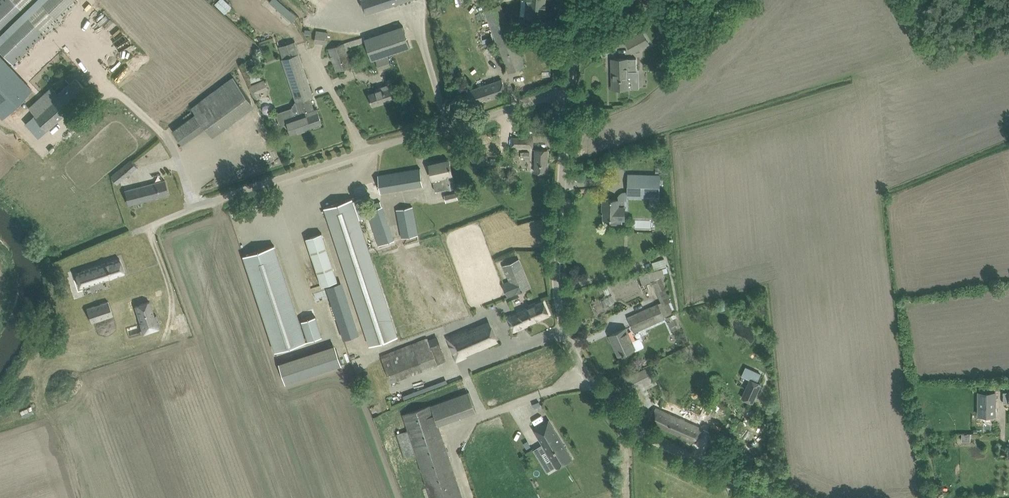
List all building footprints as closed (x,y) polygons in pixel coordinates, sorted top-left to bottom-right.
[(11,66),(78,1),(77,0),(0,0),(0,54),(11,66)] [(367,13),(407,0),(362,0),(367,13)] [(526,16),(527,16),(537,17),(537,19),(543,19),(543,18),(545,18),(547,0),(528,0),(526,16)] [(484,10),(498,45),(514,38),(500,4),(484,10)] [(718,23),(729,14),(731,12),(724,4),(719,9),(721,11),(711,19),(714,22),(716,20),(718,23)] [(700,29),(706,35),(716,27),(710,20),(700,29)] [(372,60),(411,47),(404,25),(365,38),(366,42),(369,50),(372,60)] [(643,32),(626,41),(632,53),(650,44),(643,32)] [(354,40),(344,43),(329,48),(336,71),(351,66),(346,50),(364,43),(362,37),(354,40)] [(509,73),(514,71),(525,66),(514,38),(498,45),(509,73)] [(688,53),(697,45),(691,39),(685,45),(688,48),(685,50),(688,53)] [(292,107),(276,112),(280,125),(288,123),(291,133),(311,126),(321,123),(316,109),(315,110),(307,112),(306,112),(302,99),(310,97),(313,96),(299,53),(298,53),(295,45),(294,41),(279,46),(280,50),(283,58),(282,59),(296,101),(296,102),(300,115),(295,116),(294,114),(292,107)] [(2,117),(4,116),(32,89),(0,56),(0,115),(2,117)] [(387,56),(374,59),(377,70),(390,66),(387,56)] [(633,69),(628,69),(627,59),(622,59),(612,59),(612,60),(614,60),(614,71),(612,71),(613,88),(623,88),(628,88),(634,88),(633,69)] [(256,64),(246,67),(248,75),(252,74),(253,76),(259,75),(256,64)] [(197,114),(173,131),(183,144),(206,127),(213,136),(254,106),(234,77),(193,108),(197,114)] [(38,138),(46,130),(46,131),(89,92),(76,78),(58,94),(53,87),(28,109),(33,116),(25,123),(38,138)] [(502,79),(462,93),(467,107),(507,93),(502,79)] [(268,90),(264,81),(248,87),(254,101),(261,98),(259,94),(268,90)] [(369,94),(370,96),(373,105),(393,98),(388,84),(375,89),(376,92),(369,94)] [(512,137),(512,146),(533,147),(533,138),(512,137)] [(501,145),(489,145),(490,155),(502,154),(501,145)] [(535,172),(537,172),(547,172),(548,149),(536,149),(535,172)] [(124,178),(137,167),(131,160),(118,170),(124,178)] [(430,165),(432,174),(433,179),(435,191),(447,188),(447,190),(455,188),(452,174),(449,160),(430,165)] [(423,185),(422,178),(421,168),(378,175),(381,192),(423,185)] [(627,195),(660,196),(661,175),(628,174),(627,195)] [(169,194),(165,180),(126,190),(130,204),(169,194)] [(445,195),(446,202),(458,199),(456,192),(445,195)] [(353,201),(359,219),(369,216),(368,211),(366,206),(364,197),(356,200),(353,201)] [(353,201),(356,200),(355,198),(325,208),(370,344),(397,336),(359,219),(353,201)] [(604,199),(603,206),(605,206),(604,220),(610,220),(610,224),(623,224),(623,218),(625,218),(625,207),(618,207),(618,199),(604,199)] [(379,246),(394,241),(380,201),(366,206),(369,216),(379,246)] [(396,209),(402,238),(418,235),(412,206),(396,209)] [(308,237),(323,285),(339,279),(323,232),(308,237)] [(300,321),(275,246),(275,245),(244,255),(268,329),(274,345),(276,351),(322,336),(316,316),(302,321),(308,336),(305,337),(300,321)] [(80,288),(125,274),(120,258),(75,273),(80,288)] [(655,269),(666,265),(664,258),(653,261),(655,269)] [(510,281),(504,284),(509,296),(531,287),(519,259),(504,266),(510,281)] [(634,332),(665,318),(662,310),(673,306),(665,288),(665,275),(662,268),(648,273),(661,302),(628,317),(634,332)] [(150,301),(135,306),(144,333),(160,327),(156,315),(154,316),(150,301)] [(508,316),(510,322),(514,331),(525,326),(525,325),(549,314),(543,301),(508,316)] [(108,302),(87,309),(92,323),(105,319),(113,316),(108,302)] [(677,328),(680,327),(677,317),(667,321),(669,327),(675,325),(677,328)] [(490,319),(447,337),(457,362),(469,357),(468,355),(499,341),(490,319)] [(625,353),(625,352),(635,347),(626,328),(610,335),(610,336),(612,335),(617,346),(615,347),(619,355),(623,353),(623,354),(625,353)] [(437,336),(379,356),(387,381),(446,361),(437,336)] [(333,345),(275,361),(281,382),(343,365),(338,349),(334,350),(333,345)] [(633,387),(654,376),(649,366),(628,377),(633,387)] [(750,380),(742,397),(754,402),(763,383),(758,381),(761,374),(746,366),(742,376),(750,380)] [(471,391),(432,405),(438,421),(476,408),(471,391)] [(979,392),(979,415),(995,415),(995,392),(979,392)] [(432,405),(403,414),(431,497),(462,497),(432,405)] [(686,438),(696,442),(701,428),(656,408),(650,421),(667,430),(686,438)] [(543,444),(533,449),(547,472),(556,466),(557,467),(572,458),(549,420),(534,429),(543,444)]
